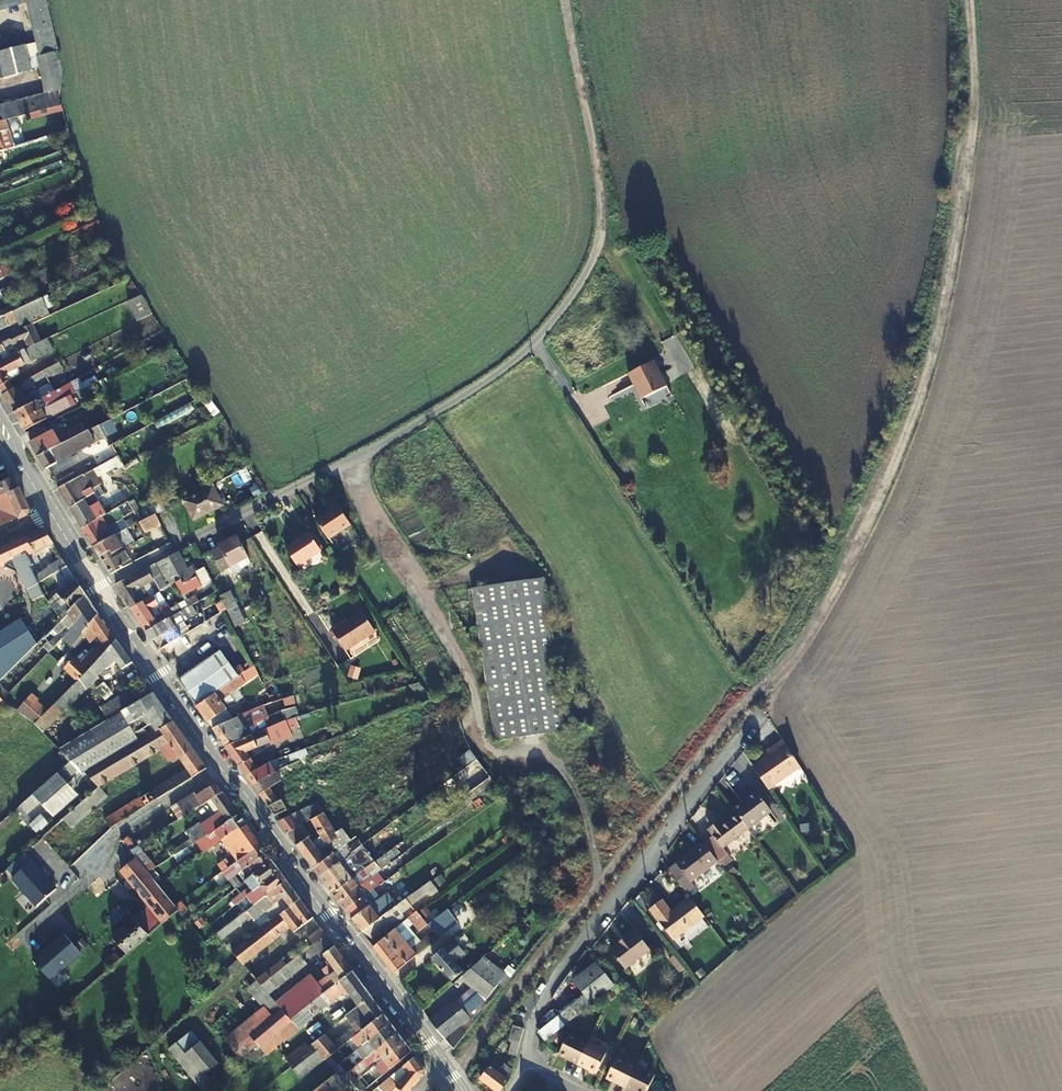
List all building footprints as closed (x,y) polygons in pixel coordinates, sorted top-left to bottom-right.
[(45,0),(0,0),(0,10),(27,1),(39,56),(36,56),(44,93),(0,106),(0,122),(5,121),(59,105),(61,105),(59,97),(60,70),(45,0)] [(6,78),(31,70),(28,59),(27,58),(24,45),(19,46),(16,34),(8,36),(1,38),(0,38),(0,78),(6,78)] [(13,146),(5,121),(0,122),(0,150),(13,146)] [(86,251),(89,265),(99,263),(95,248),(86,251)] [(142,292),(127,299),(137,319),(152,312),(142,292)] [(20,329),(32,323),(49,316),(41,298),(12,312),(0,317),(0,330),(16,322),(20,329)] [(9,307),(0,311),(0,317),(12,312),(9,307)] [(5,350),(4,347),(11,343),(12,345),(21,341),(24,349),(29,347),(45,340),(43,334),(37,336),(32,323),(20,329),(0,338),(0,352),(5,350)] [(12,388),(7,381),(9,380),(5,373),(34,359),(29,347),(24,349),(2,360),(0,361),(0,393),(1,395),(3,394),(12,388)] [(667,386),(654,361),(628,374),(641,400),(667,386)] [(57,362),(41,370),(45,376),(60,368),(57,362)] [(1,395),(12,413),(14,413),(35,401),(42,397),(53,391),(49,384),(28,396),(23,388),(32,384),(28,378),(12,388),(3,394),(1,395)] [(63,399),(89,386),(86,380),(60,394),(63,399)] [(91,391),(89,386),(63,399),(66,404),(91,391)] [(42,397),(35,401),(41,410),(47,407),(44,402),(42,397)] [(47,407),(56,402),(53,397),(44,402),(47,407)] [(12,413),(17,423),(19,422),(41,410),(35,401),(14,413),(12,413)] [(47,407),(49,412),(59,406),(56,402),(47,407)] [(49,412),(47,407),(41,410),(46,419),(52,416),(49,412)] [(19,422),(17,423),(23,431),(24,431),(46,419),(41,410),(19,422)] [(63,415),(60,416),(65,427),(72,423),(66,413),(63,415)] [(38,454),(37,455),(45,468),(103,438),(107,446),(111,444),(122,438),(112,418),(107,420),(90,429),(38,454)] [(29,442),(37,455),(38,454),(90,429),(87,422),(59,435),(56,437),(52,431),(52,430),(29,442)] [(24,433),(27,439),(40,433),(36,427),(24,433)] [(83,527),(104,515),(98,504),(95,505),(89,496),(93,493),(90,487),(88,484),(100,478),(111,472),(105,462),(75,478),(71,480),(58,487),(57,488),(81,528),(83,527)] [(52,477),(58,487),(71,480),(75,478),(70,468),(52,477)] [(25,513),(26,507),(15,486),(9,476),(0,480),(0,524),(25,513)] [(101,481),(100,478),(88,484),(90,487),(101,481)] [(211,485),(183,500),(194,519),(222,505),(211,485)] [(349,525),(333,501),(325,506),(328,511),(314,520),(327,540),(349,525)] [(124,504),(114,510),(116,514),(126,508),(124,504)] [(139,523),(155,514),(151,508),(135,517),(139,523)] [(83,527),(81,528),(87,538),(89,537),(115,523),(109,513),(104,515),(83,527)] [(144,533),(146,536),(162,527),(156,516),(155,514),(139,523),(144,533)] [(115,535),(130,527),(139,523),(135,517),(117,526),(115,523),(89,537),(87,538),(92,547),(94,546),(115,535)] [(144,533),(139,523),(130,527),(135,537),(144,533)] [(24,558),(28,567),(37,562),(34,556),(43,552),(42,549),(52,544),(43,530),(41,530),(26,537),(26,538),(33,553),(24,558)] [(308,532),(285,548),(299,570),(308,564),(305,560),(320,550),(308,532)] [(92,547),(98,556),(99,555),(110,550),(112,553),(122,548),(115,535),(94,546),(92,547)] [(220,574),(248,558),(236,536),(218,545),(219,547),(210,552),(220,574)] [(53,611),(38,625),(4,563),(14,558),(30,590),(37,587),(36,584),(33,577),(28,567),(24,558),(33,553),(26,538),(26,537),(0,548),(0,584),(18,618),(34,646),(59,621),(61,620),(53,611)] [(99,555),(98,556),(109,574),(131,563),(122,548),(112,553),(110,550),(99,555)] [(176,582),(174,583),(181,597),(197,589),(200,587),(190,568),(187,569),(178,552),(167,558),(179,580),(176,582)] [(152,582),(158,592),(174,583),(176,582),(179,580),(167,558),(145,569),(152,582)] [(65,566),(61,559),(46,568),(47,569),(33,577),(36,584),(38,583),(51,575),(64,567),(65,566)] [(64,567),(51,575),(60,589),(51,598),(47,591),(41,594),(44,600),(53,611),(61,620),(83,598),(85,596),(84,595),(65,566),(64,567)] [(148,585),(152,582),(145,569),(114,584),(129,608),(131,607),(154,594),(148,585)] [(550,577),(484,587),(503,740),(570,729),(553,577),(550,577)] [(165,594),(160,597),(158,592),(154,594),(131,607),(129,608),(145,632),(147,631),(172,616),(164,602),(168,600),(165,594)] [(225,610),(234,628),(244,622),(229,592),(219,597),(221,600),(225,610)] [(41,658),(69,629),(89,606),(91,605),(85,596),(83,598),(61,620),(59,621),(64,626),(48,643),(47,642),(36,653),(41,658)] [(89,606),(69,629),(74,634),(61,649),(65,653),(74,642),(75,642),(96,616),(97,614),(91,605),(89,606)] [(373,631),(359,612),(330,631),(344,651),(373,631)] [(96,616),(75,642),(81,649),(98,634),(103,642),(80,665),(86,671),(115,642),(116,641),(97,614),(96,616)] [(147,631),(145,632),(151,641),(152,640),(183,622),(178,614),(172,616),(147,631)] [(18,618),(0,630),(0,680),(34,646),(18,618)] [(152,640),(151,641),(157,651),(159,650),(187,633),(200,625),(195,619),(185,625),(183,622),(152,640)] [(78,679),(85,689),(86,690),(94,680),(97,677),(96,676),(116,663),(122,670),(131,662),(116,641),(115,642),(86,671),(78,679)] [(179,680),(181,683),(222,654),(220,651),(179,680)] [(222,654),(181,683),(197,705),(238,676),(233,669),(222,654)] [(239,665),(233,669),(238,676),(244,672),(239,665)] [(244,672),(238,676),(197,705),(195,706),(199,711),(211,728),(213,727),(232,719),(226,710),(234,703),(227,693),(243,681),(244,683),(257,674),(253,666),(251,667),(244,672)] [(85,689),(78,679),(71,686),(79,694),(85,689)] [(71,686),(34,724),(42,732),(79,694),(71,686)] [(99,708),(107,720),(139,701),(132,688),(99,708)] [(98,788),(96,785),(85,773),(155,731),(155,732),(171,723),(172,722),(152,693),(151,694),(139,701),(107,720),(60,749),(58,750),(68,763),(20,806),(45,835),(98,788)] [(278,701),(281,711),(284,710),(295,707),(292,697),(278,701)] [(284,710),(281,711),(284,721),(285,721),(298,717),(295,707),(284,710)] [(244,714),(232,719),(213,727),(211,728),(217,737),(219,736),(261,719),(257,709),(244,714)] [(217,737),(224,746),(226,745),(266,729),(261,719),(219,736),(217,737)] [(283,722),(266,729),(226,745),(224,746),(238,766),(240,765),(250,758),(246,752),(291,734),(285,721),(284,721),(283,722)] [(85,773),(96,785),(159,748),(168,762),(178,757),(186,770),(104,820),(105,821),(111,828),(170,792),(204,771),(206,770),(172,722),(171,723),(155,732),(155,731),(85,773)] [(460,758),(469,751),(460,739),(335,834),(333,832),(327,822),(326,820),(322,814),(310,820),(324,846),(317,850),(307,837),(296,846),(312,869),(314,868),(322,862),(322,861),(333,853),(349,842),(460,758)] [(770,753),(753,765),(768,788),(800,767),(783,739),(767,749),(770,753)] [(307,753),(305,748),(287,755),(289,761),(307,753)] [(476,760),(469,751),(460,758),(467,767),(476,760)] [(319,763),(315,754),(297,762),(301,771),(319,763)] [(238,766),(246,777),(247,776),(258,770),(250,758),(240,765),(238,766)] [(246,777),(252,786),(253,785),(280,770),(274,760),(258,770),(247,776),(246,777)] [(269,789),(280,782),(289,777),(293,774),(289,765),(280,770),(253,785),(252,786),(258,794),(260,793),(269,789)] [(277,800),(269,789),(260,793),(258,794),(273,816),(304,802),(298,790),(296,791),(289,777),(280,782),(285,796),(277,800)] [(490,777),(462,796),(467,803),(495,784),(490,777)] [(194,793),(183,800),(184,803),(186,806),(181,810),(185,815),(210,800),(222,793),(216,784),(214,785),(196,796),(194,793)] [(99,788),(98,788),(45,835),(43,837),(49,843),(68,826),(71,828),(107,797),(99,788)] [(758,789),(734,806),(737,810),(738,812),(748,825),(768,812),(772,809),(758,789)] [(222,793),(210,800),(220,814),(201,828),(198,823),(186,832),(194,842),(198,840),(205,835),(206,834),(214,831),(216,830),(238,815),(222,793)] [(277,821),(296,846),(307,837),(300,825),(310,820),(322,814),(316,804),(279,820),(277,821)] [(737,810),(721,821),(719,819),(708,827),(711,831),(701,837),(715,857),(725,850),(721,844),(748,825),(738,812),(737,810)] [(244,827),(246,826),(238,815),(216,830),(214,831),(216,834),(208,840),(212,846),(220,840),(233,831),(235,833),(244,827)] [(233,831),(220,840),(226,847),(221,851),(217,853),(221,858),(229,851),(251,836),(252,835),(246,826),(244,827),(235,833),(233,831)] [(198,840),(206,850),(212,846),(208,840),(205,835),(198,840)] [(260,845),(252,835),(251,836),(229,851),(236,861),(258,846),(260,845)] [(126,837),(122,841),(129,850),(131,850),(134,847),(126,837)] [(701,837),(670,859),(670,860),(663,865),(682,888),(690,883),(686,877),(715,857),(701,837)] [(314,868),(312,869),(319,878),(320,877),(340,862),(351,854),(362,846),(358,841),(336,857),(333,853),(322,861),(322,862),(314,868)] [(236,861),(242,869),(264,854),(266,853),(260,845),(258,846),(236,861)] [(206,850),(215,862),(221,858),(217,853),(212,846),(206,850)] [(362,846),(351,854),(355,859),(365,851),(362,846)] [(34,906),(57,886),(24,851),(2,871),(34,906)] [(147,870),(154,865),(144,853),(138,858),(147,870)] [(243,881),(244,880),(269,861),(271,860),(266,853),(264,854),(242,869),(237,873),(243,881)] [(364,870),(374,863),(371,857),(360,865),(364,870)] [(148,873),(135,858),(121,870),(150,905),(112,936),(121,946),(103,962),(109,969),(149,934),(163,923),(178,910),(174,905),(167,896),(157,884),(148,873)] [(228,867),(221,858),(215,862),(222,871),(228,867)] [(252,891),(258,886),(277,872),(279,870),(271,860),(269,861),(244,880),(252,891)] [(319,878),(325,886),(346,870),(340,862),(320,877),(319,878)] [(374,863),(364,870),(367,874),(377,867),(374,863)] [(222,871),(228,879),(234,876),(228,867),(222,871)] [(283,881),(285,879),(279,870),(277,872),(258,886),(265,895),(283,881)] [(325,886),(331,895),(352,879),(346,870),(325,886)] [(380,885),(379,886),(385,894),(405,880),(399,871),(380,885)] [(228,879),(234,888),(239,884),(234,876),(228,879)] [(216,934),(221,940),(240,925),(241,926),(251,918),(253,920),(265,911),(283,898),(289,906),(299,898),(293,890),(285,879),(283,881),(265,895),(218,933),(216,934)] [(352,879),(331,895),(338,903),(359,887),(352,879)] [(412,891),(405,880),(385,894),(393,904),(412,891)] [(419,890),(423,897),(428,894),(431,897),(438,892),(430,882),(419,890)] [(338,903),(343,910),(365,895),(359,887),(338,903)] [(419,890),(411,896),(415,903),(423,897),(419,890)] [(655,890),(644,896),(649,904),(659,898),(655,890)] [(343,910),(350,919),(369,906),(371,904),(365,895),(343,910)] [(672,941),(703,916),(687,896),(679,902),(680,904),(669,912),(660,900),(648,910),(672,941)] [(299,898),(289,906),(272,919),(243,942),(232,952),(242,965),(256,981),(261,987),(287,966),(282,961),(266,972),(251,956),(288,927),(292,932),(312,916),(299,898)] [(272,919),(289,906),(283,898),(265,911),(272,919)] [(372,947),(382,939),(378,934),(404,915),(403,913),(411,908),(405,900),(379,919),(362,931),(361,932),(372,947)] [(350,919),(361,932),(362,931),(379,919),(369,906),(350,919)] [(431,931),(435,935),(454,922),(445,909),(426,924),(431,931)] [(407,918),(412,924),(417,930),(425,923),(415,911),(413,913),(407,918)] [(399,935),(412,924),(407,918),(394,929),(399,935)] [(307,935),(308,937),(320,927),(319,925),(307,935)] [(324,936),(325,935),(320,927),(308,937),(313,944),(324,936)] [(372,947),(382,961),(386,958),(387,957),(405,941),(399,935),(394,929),(382,939),(372,947)] [(64,931),(31,956),(55,987),(68,978),(61,969),(81,953),(64,931)] [(618,946),(610,952),(625,970),(650,950),(635,932),(627,939),(626,937),(617,944),(618,946)] [(419,940),(413,934),(405,941),(410,947),(419,940)] [(232,952),(243,942),(238,936),(226,946),(232,952)] [(432,957),(453,980),(462,972),(452,961),(464,952),(453,940),(432,957)] [(382,961),(393,974),(412,960),(414,958),(416,955),(410,947),(405,941),(387,957),(386,958),(382,961)] [(352,971),(333,946),(319,957),(326,966),(323,969),(329,976),(318,985),(311,976),(276,1004),(290,1021),(350,973),(352,971)] [(287,966),(261,987),(262,988),(268,995),(306,964),(299,956),(287,966)] [(602,997),(615,986),(597,963),(573,983),(591,1005),(602,997)] [(255,1063),(271,1050),(346,991),(355,1002),(366,994),(367,993),(352,971),(350,973),(290,1021),(289,1022),(252,1052),(249,1055),(255,1063)] [(495,989),(482,979),(474,989),(487,999),(495,989)] [(247,989),(253,996),(262,988),(261,987),(256,981),(247,989)] [(289,1022),(290,1021),(276,1004),(268,995),(262,988),(253,996),(271,1018),(250,1035),(251,1036),(244,1041),(252,1052),(289,1022)] [(324,1059),(361,1030),(381,1014),(382,1013),(367,993),(366,994),(355,1002),(357,1005),(344,1016),(352,1027),(332,1044),(324,1034),(312,1045),(315,1048),(291,1067),(301,1078),(324,1059)] [(536,1034),(544,1044),(591,1006),(583,996),(536,1034)] [(452,1049),(464,1033),(460,1027),(470,1018),(467,1015),(481,1004),(479,1002),(473,997),(460,1006),(455,1001),(430,1021),(452,1049)] [(381,1014),(361,1030),(368,1039),(388,1024),(389,1023),(382,1013),(381,1014)] [(333,1067),(331,1068),(335,1074),(363,1051),(368,1057),(395,1034),(397,1033),(389,1023),(388,1024),(368,1039),(333,1067)] [(510,1054),(515,1057),(521,1035),(522,1030),(523,1029),(515,1027),(510,1042),(512,1043),(510,1054)] [(206,1071),(218,1061),(191,1028),(167,1047),(202,1090),(204,1090),(215,1083),(206,1071)] [(352,1083),(358,1079),(355,1076),(380,1056),(383,1059),(402,1043),(404,1042),(397,1033),(395,1034),(368,1057),(345,1075),(346,1077),(352,1083)] [(563,1054),(578,1061),(587,1043),(572,1035),(563,1054)] [(402,1043),(383,1059),(390,1068),(409,1053),(411,1052),(405,1044),(404,1042),(402,1043)] [(285,1059),(291,1067),(315,1048),(312,1045),(308,1048),(305,1043),(285,1059)] [(508,1046),(503,1043),(498,1051),(503,1054),(508,1046)] [(587,1043),(578,1061),(596,1071),(606,1053),(587,1043)] [(424,1075),(424,1070),(414,1056),(412,1057),(379,1085),(385,1090),(411,1090),(424,1075)] [(625,1086),(634,1068),(617,1059),(608,1078),(625,1086)] [(512,1070),(504,1063),(496,1072),(491,1067),(481,1078),(496,1090),(498,1090),(509,1078),(514,1072),(512,1070)] [(625,1086),(634,1090),(648,1090),(654,1077),(634,1068),(625,1086)] [(313,1090),(339,1090),(343,1088),(345,1090),(353,1090),(357,1088),(352,1083),(346,1077),(345,1075),(338,1077),(335,1074),(334,1075),(313,1090)] [(358,1079),(352,1083),(354,1085),(360,1090),(361,1090),(362,1090),(363,1090),(366,1087),(358,1079)]
